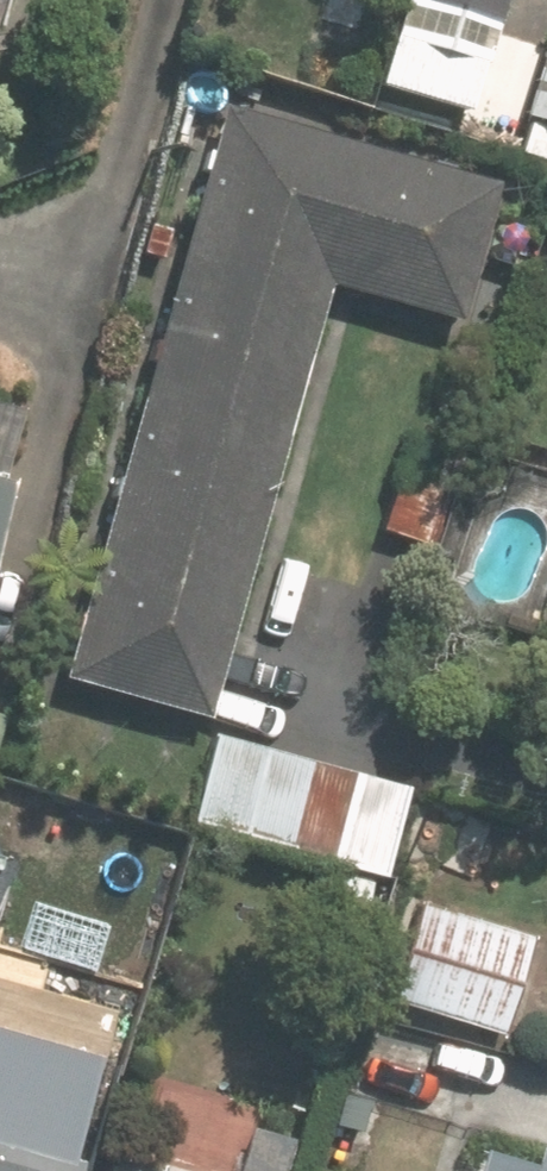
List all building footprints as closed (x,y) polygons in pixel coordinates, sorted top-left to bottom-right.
[(498,23),(504,0),(420,0),(498,23)] [(520,116),(525,118),(514,151),(546,162),(546,33),(520,116)] [(499,182),(220,103),(58,678),(202,719),(324,287),(459,325),(499,182)] [(461,453),(407,437),(377,532),(431,549),(461,453)] [(405,787),(210,731),(184,819),(379,875),(405,787)] [(161,848),(20,802),(4,852),(145,897),(161,848)] [(528,938),(417,902),(386,1000),(497,1035),(528,938)] [(467,1057),(355,1023),(335,1089),(447,1123),(467,1057)] [(294,1138),(247,1124),(233,1170),(284,1170),(294,1138)] [(535,1137),(526,1170),(546,1170),(546,1140),(535,1137)] [(76,1162),(0,1140),(0,1170),(74,1170),(76,1162)] [(108,1153),(103,1170),(170,1170),(108,1153)]
